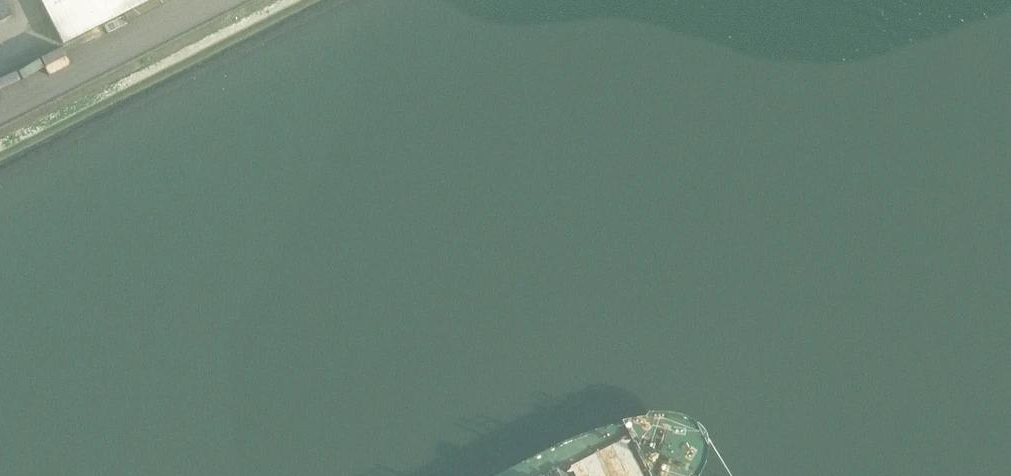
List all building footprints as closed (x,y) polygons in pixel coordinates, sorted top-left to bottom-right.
[(18,23),(9,0),(0,0),(0,31),(18,23)] [(54,37),(142,0),(38,0),(54,37)]
